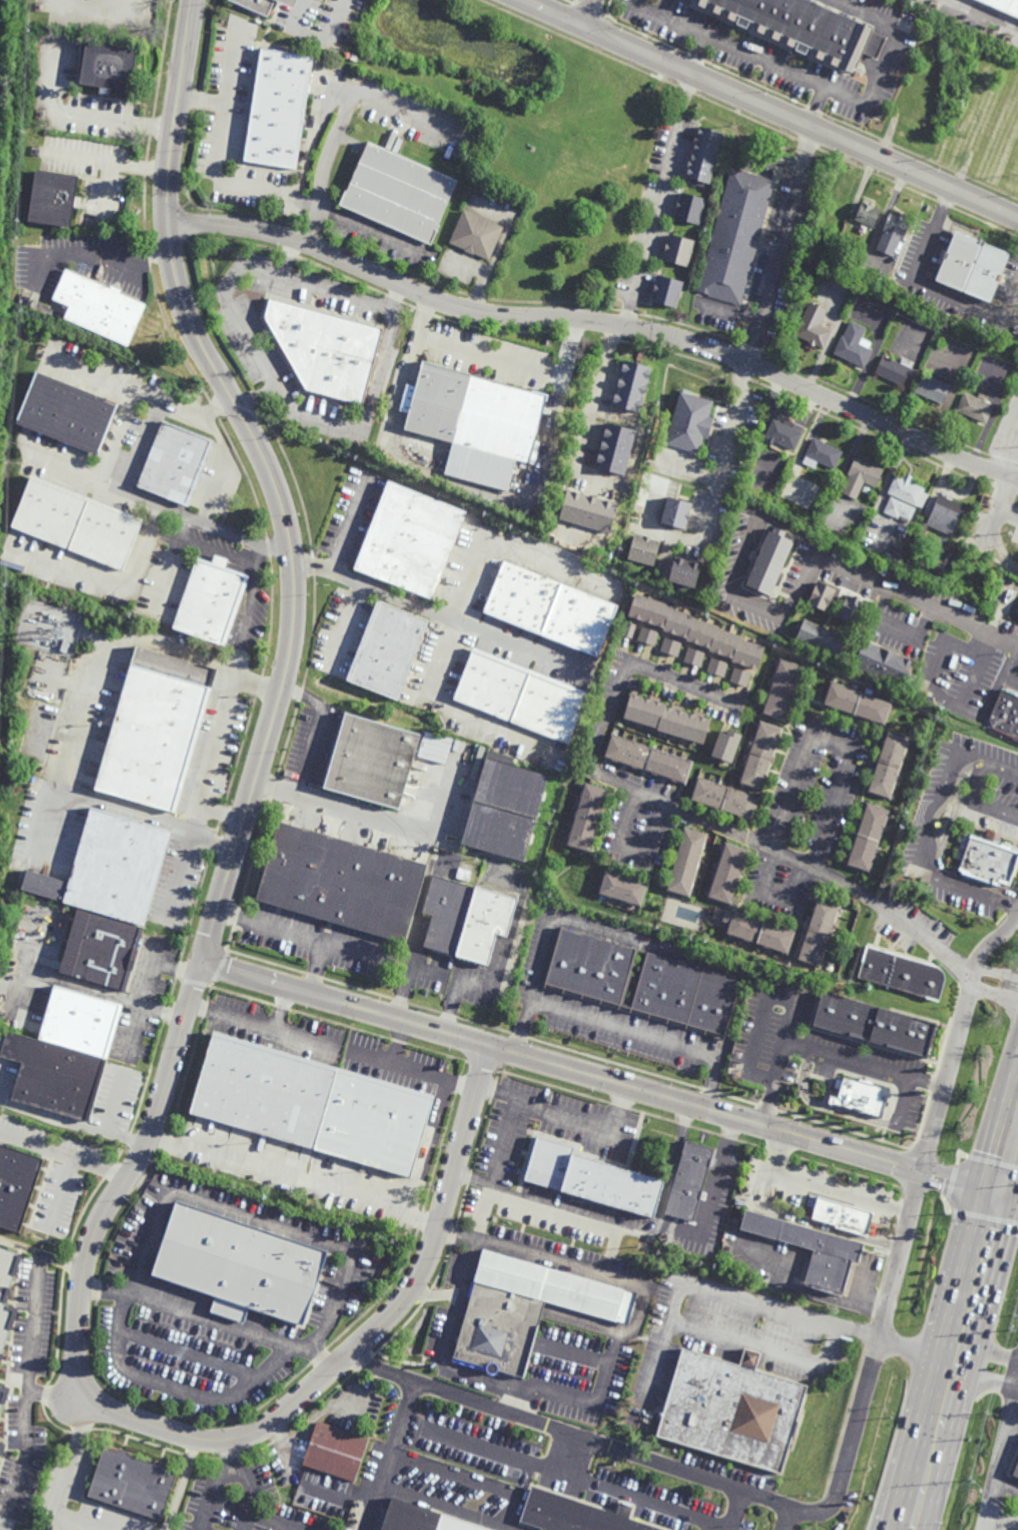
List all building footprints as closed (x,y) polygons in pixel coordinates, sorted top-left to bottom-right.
[(269,17),(231,0),(296,0),(293,8),(277,1),(269,17)] [(691,1),(689,0),(811,0),(875,28),(858,68),(866,71),(864,76),(856,73),(855,75),(841,69),(844,61),(843,61),(840,68),(827,62),(830,55),(827,54),(824,61),(811,56),(812,54),(809,52),(807,57),(797,52),(798,48),(796,47),(796,48),(782,42),(785,35),(783,35),(780,41),(767,35),(770,29),(768,28),(765,35),(752,29),(752,28),(749,26),(747,30),(738,25),(739,22),(735,20),(734,22),(722,16),(725,9),(723,8),(720,16),(707,10),(710,2),(708,2),(705,9),(690,2),(691,1)] [(1017,19),(1017,0),(975,0),(1017,19)] [(878,59),(865,54),(875,32),(887,38),(878,59)] [(139,49),(132,93),(112,89),(111,96),(100,94),(101,88),(81,85),(88,41),(139,49)] [(296,169),(246,162),(264,48),(313,56),(296,169)] [(356,62),(350,59),(352,54),(358,57),(356,62)] [(710,185),(705,183),(704,188),(697,186),(698,183),(687,180),(688,179),(685,178),(688,169),(687,169),(689,159),(691,160),(695,145),(693,145),(696,134),(697,135),(699,126),(724,133),(710,185)] [(436,231),(437,232),(430,248),(339,207),(345,193),(346,193),(368,141),(459,181),(436,231)] [(741,306),(696,294),(731,168),(775,181),(741,306)] [(80,177),(77,197),(83,198),(81,209),(75,208),(71,229),(29,222),(37,170),(80,177)] [(699,226),(674,219),(677,211),(675,210),(678,201),(679,201),(681,193),(706,199),(699,226)] [(875,229),(857,222),(863,204),(882,211),(875,229)] [(504,228),(490,262),(474,255),(474,256),(465,252),(465,251),(450,245),(464,211),(504,228)] [(907,218),(906,221),(914,225),(907,241),(902,239),(894,258),(878,251),(885,233),(884,233),(892,215),(899,218),(900,215),(907,218)] [(969,272),(972,273),(983,244),(1009,254),(1000,277),(1002,277),(999,283),(998,283),(989,304),(936,283),(945,260),(944,260),(946,254),(947,254),(956,232),(981,243),(969,272)] [(823,249),(811,246),(815,233),(827,236),(823,249)] [(687,267),(663,260),(665,253),(664,253),(666,242),(668,242),(670,234),(694,241),(687,267)] [(148,306),(129,348),(65,320),(70,308),(53,301),(66,271),(111,291),(113,288),(122,292),(121,295),(148,306)] [(676,308),(652,302),(654,294),(653,294),(655,283),(657,284),(659,275),(683,282),(676,308)] [(365,401),(309,387),(268,321),(273,302),(383,330),(365,401)] [(825,350),(816,346),(815,348),(809,346),(810,344),(795,337),(811,304),(828,312),(820,327),(833,333),(825,350)] [(861,346),(874,352),(865,370),(835,355),(843,338),(844,338),(852,322),(868,330),(861,346)] [(901,365),(904,358),(914,363),(903,385),(877,372),(884,357),(901,365)] [(549,392),(532,461),(517,457),(509,489),(445,472),(453,441),(405,428),(409,411),(400,408),(407,381),(417,384),(423,359),(549,392)] [(640,412),(612,404),(623,360),(651,367),(640,412)] [(119,401),(99,452),(17,420),(38,368),(119,401)] [(951,384),(943,403),(938,401),(937,403),(934,402),(935,399),(916,391),(924,372),(951,384)] [(709,438),(704,436),(699,452),(666,443),(680,390),(714,399),(710,415),(714,417),(709,438)] [(978,397),(980,393),(988,397),(987,401),(994,404),(986,423),(957,410),(965,392),(978,397)] [(784,421),(786,418),(803,426),(802,429),(804,430),(795,449),(775,439),(773,442),(768,439),(769,437),(765,435),(774,416),(784,421)] [(190,505),(139,484),(166,417),(216,438),(190,505)] [(625,474),(595,466),(607,421),(637,429),(625,474)] [(835,468),(818,460),(815,467),(807,463),(801,476),(791,471),(797,458),(803,461),(814,436),(844,450),(835,468)] [(884,468),(876,487),(865,482),(857,499),(842,492),(850,475),(848,474),(856,456),(884,468)] [(125,569),(12,525),(32,473),(145,517),(125,569)] [(912,481),(926,488),(924,492),(928,494),(922,507),(918,505),(918,506),(888,493),(896,474),(905,478),(907,473),(914,476),(912,481)] [(433,598),(354,567),(388,478),(467,509),(433,598)] [(869,494),(863,491),(865,486),(871,489),(869,494)] [(611,532),(559,518),(568,487),(619,502),(611,532)] [(689,519),(688,519),(686,528),(661,521),(668,494),(692,501),(690,510),(692,511),(689,519)] [(959,525),(956,524),(952,535),(928,525),(922,538),(914,535),(920,521),(926,524),(939,494),(967,507),(959,525)] [(911,520),(899,515),(898,518),(884,511),(891,496),(916,507),(911,520)] [(788,530),(786,534),(796,539),(783,570),(786,572),(781,585),(776,583),(771,595),(746,584),(770,528),(774,530),(776,525),(788,530)] [(644,536),(645,534),(652,536),(652,538),(661,541),(654,564),(629,557),(636,534),(644,536)] [(228,566),(252,574),(228,645),(175,627),(199,556),(214,561),(217,554),(230,558),(228,566)] [(895,562),(888,559),(891,554),(898,557),(895,562)] [(685,557),(685,556),(694,558),(693,560),(702,562),(695,586),(669,579),(676,555),(685,557)] [(619,604),(600,656),(484,611),(504,559),(619,604)] [(828,610),(809,602),(818,580),(837,589),(828,610)] [(858,624),(852,621),(850,624),(842,621),(844,618),(839,616),(849,593),(868,602),(858,624)] [(718,629),(741,636),(740,639),(763,647),(756,668),(730,660),(731,658),(709,651),(710,648),(685,640),(686,639),(662,631),(662,629),(627,617),(635,594),(672,606),(671,609),(696,617),(695,619),(719,627),(718,629)] [(398,700),(347,680),(378,599),(429,619),(398,700)] [(848,637),(840,656),(797,637),(805,618),(848,637)] [(622,635),(626,622),(636,626),(632,638),(622,635)] [(636,640),(640,628),(659,634),(655,646),(636,640)] [(67,652),(60,650),(64,637),(71,639),(67,652)] [(659,651),(664,638),(681,644),(677,657),(659,651)] [(903,687),(854,666),(865,640),(914,661),(903,687)] [(177,814),(96,790),(138,645),(219,668),(177,814)] [(473,648),(455,699),(567,746),(586,692),(473,648)] [(683,661),(687,648),(704,654),(700,667),(683,661)] [(707,671),(711,659),(728,664),(724,677),(707,671)] [(786,722),(762,714),(780,659),(804,667),(786,722)] [(729,681),(733,667),(751,673),(746,686),(729,681)] [(886,726),(823,705),(831,681),(894,703),(886,726)] [(1002,687),(1017,694),(1017,742),(991,730),(992,729),(989,718),(1002,687)] [(665,706),(710,720),(703,744),(657,730),(657,729),(621,718),(629,693),(666,704),(665,706)] [(399,809),(320,786),(342,711),(421,734),(399,809)] [(763,792),(739,784),(760,720),(784,728),(763,792)] [(891,800),(867,792),(888,729),(912,737),(891,800)] [(732,762),(710,755),(717,733),(726,736),(727,731),(740,734),(732,762)] [(686,785),(603,757),(612,733),(694,761),(686,785)] [(418,758),(447,763),(451,739),(423,734),(418,758)] [(525,862),(462,844),(487,757),(550,775),(525,862)] [(753,822),(690,801),(698,776),(761,798),(753,822)] [(590,853),(566,845),(585,782),(609,789),(590,853)] [(871,874),(847,866),(867,803),(891,811),(871,874)] [(147,929),(65,905),(65,903),(22,891),(28,871),(71,883),(92,808),(175,832),(147,929)] [(405,944),(259,902),(282,822),(428,864),(405,944)] [(690,898),(665,891),(684,827),(709,835),(690,898)] [(969,831),(1017,848),(1017,870),(1011,890),(1002,887),(1001,889),(964,877),(965,876),(955,872),(957,866),(960,867),(962,860),(955,858),(964,833),(968,834),(969,831)] [(732,907),(708,899),(726,843),(751,851),(732,907)] [(648,883),(641,907),(598,894),(605,870),(648,883)] [(508,938),(498,935),(489,967),(422,948),(432,916),(422,913),(433,875),(519,900),(508,938)] [(821,969),(797,962),(818,898),(842,906),(821,969)] [(735,913),(735,912),(797,932),(789,956),(726,935),(730,925),(722,922),(726,910),(735,913)] [(139,952),(133,973),(132,973),(126,994),(60,974),(79,911),(145,931),(139,952)] [(621,1009),(543,987),(560,927),(638,950),(621,1009)] [(857,979),(865,948),(937,966),(942,972),(944,979),(938,1001),(857,979)] [(724,1040),(629,1012),(646,952),(742,980),(724,1040)] [(109,1055),(40,1035),(54,987),(123,1007),(109,1055)] [(821,990),(811,1027),(926,1058),(936,1021),(821,990)] [(109,1057),(90,1121),(12,1098),(23,1059),(1,1052),(8,1027),(109,1057)] [(412,1176),(191,1113),(215,1031),(435,1094),(412,1176)] [(828,1102),(830,1096),(838,1098),(843,1078),(882,1088),(879,1097),(886,1098),(881,1116),(828,1102)] [(653,1219),(525,1180),(538,1134),(576,1145),(575,1151),(665,1178),(653,1219)] [(717,1147),(711,1168),(709,1167),(694,1220),(665,1212),(683,1151),(681,1151),(685,1138),(717,1147)] [(20,1232),(0,1225),(0,1142),(45,1157),(20,1232)] [(872,1212),(865,1237),(834,1228),(835,1226),(810,1219),(816,1197),(872,1212)] [(302,1325),(248,1308),(243,1323),(208,1312),(213,1296),(153,1276),(177,1202),(326,1250),(302,1325)] [(860,1263),(854,1261),(845,1295),(805,1284),(815,1249),(741,1228),(747,1208),(866,1242),(860,1263)] [(17,1308),(0,1361),(0,1245),(22,1252),(5,1304),(17,1308)] [(628,1325),(544,1301),(523,1378),(496,1371),(495,1372),(493,1374),(491,1374),(490,1374),(488,1374),(485,1371),(485,1370),(451,1361),(483,1247),(638,1291),(628,1325)] [(757,1370),(809,1386),(798,1421),(800,1422),(795,1438),(794,1437),(783,1475),(657,1437),(684,1348),(740,1365),(745,1348),(762,1353),(757,1370)] [(8,1392),(0,1416),(0,1387),(4,1388),(3,1390),(8,1392)] [(368,1439),(353,1483),(302,1466),(317,1422),(368,1439)] [(117,1451),(119,1448),(130,1452),(129,1455),(155,1464),(156,1460),(167,1464),(166,1468),(179,1472),(163,1521),(88,1496),(104,1447),(117,1451)] [(1009,1478),(1017,1456),(1017,1481),(1009,1478)] [(629,1519),(661,1529),(538,1529),(519,1524),(531,1488),(616,1515),(620,1505),(632,1509),(629,1519)] [(391,1500),(484,1529),(381,1529),(391,1500)]
